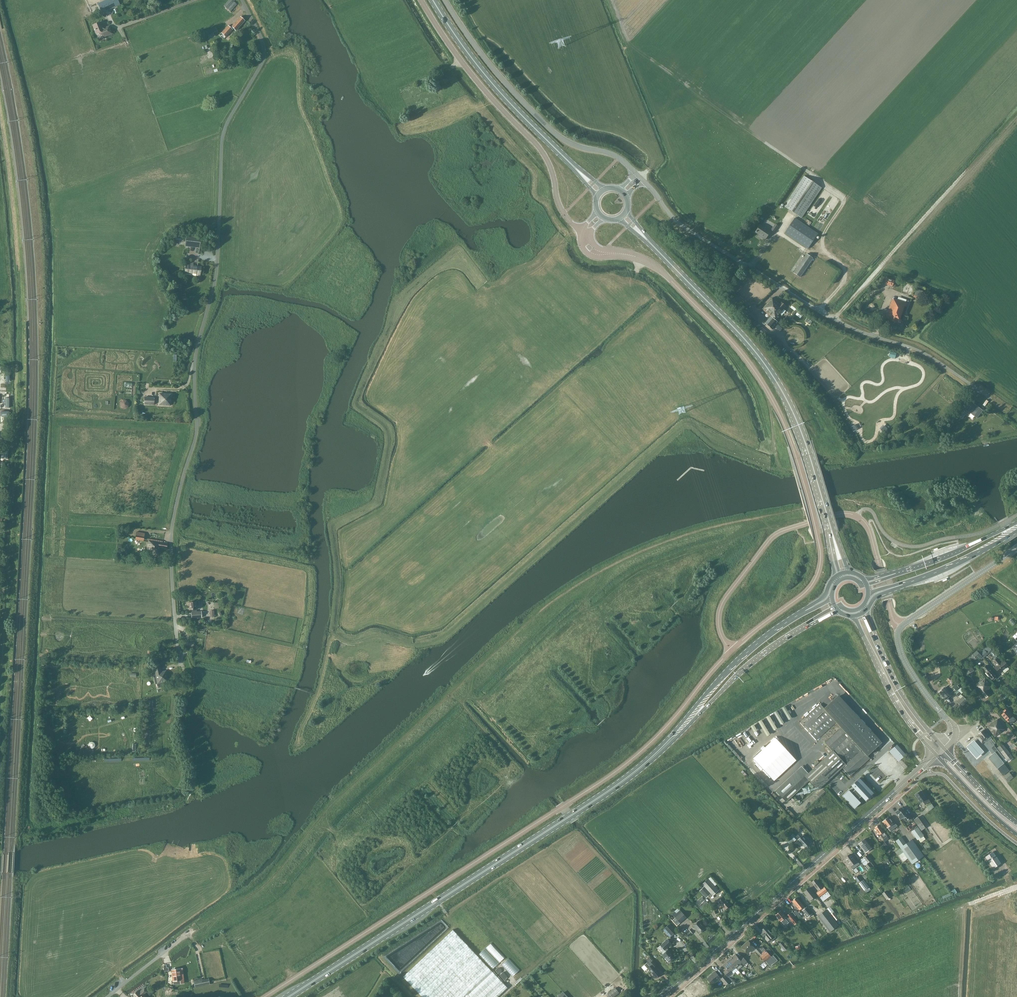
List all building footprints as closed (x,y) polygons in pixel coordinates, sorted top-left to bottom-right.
[(120,5),(118,0),(105,0),(97,4),(102,13),(120,5)] [(224,6),(230,12),(236,4),(233,2),(235,0),(229,0),(224,6)] [(236,31),(245,21),(240,17),(231,27),(230,28),(232,30),(233,28),(236,31)] [(99,23),(93,25),(96,33),(97,34),(98,35),(100,36),(102,36),(103,36),(104,36),(111,33),(108,27),(104,28),(101,27),(99,23)] [(232,30),(230,28),(228,26),(221,33),(226,37),(232,30)] [(217,32),(215,27),(206,31),(209,38),(214,36),(213,33),(217,32)] [(801,218),(821,188),(804,176),(784,206),(801,218)] [(808,249),(818,234),(795,218),(785,234),(808,249)] [(758,236),(761,238),(764,240),(770,232),(760,225),(755,232),(759,235),(758,236)] [(186,236),(185,246),(200,248),(201,237),(186,236)] [(800,277),(813,258),(806,253),(793,273),(800,277)] [(200,275),(201,267),(193,266),(194,263),(190,263),(189,265),(185,265),(184,273),(192,274),(192,277),(196,277),(196,275),(200,275)] [(728,287),(734,278),(728,274),(722,283),(728,287)] [(884,284),(892,287),(894,280),(886,277),(884,284)] [(920,299),(923,292),(916,289),(913,296),(920,299)] [(909,301),(906,300),(898,297),(897,300),(897,299),(896,300),(893,299),(885,318),(889,319),(889,320),(896,323),(896,322),(900,324),(909,301)] [(777,316),(782,310),(785,306),(780,302),(779,304),(772,298),(762,309),(772,318),(766,324),(772,329),(778,323),(776,322),(779,318),(777,316)] [(171,406),(171,395),(160,394),(159,405),(171,406)] [(154,397),(144,397),(144,405),(154,405),(154,397)] [(973,404),(968,411),(977,418),(982,411),(973,404)] [(145,533),(136,532),(135,540),(143,541),(145,533)] [(162,541),(149,539),(147,552),(151,552),(150,553),(159,555),(160,548),(166,549),(167,544),(162,543),(162,541)] [(199,605),(199,601),(196,601),(196,602),(189,603),(189,609),(191,609),(192,612),(191,612),(192,618),(202,617),(201,611),(197,612),(196,609),(199,609),(199,605)] [(987,645),(979,652),(983,658),(992,650),(987,645)] [(981,660),(983,658),(979,652),(977,650),(972,654),(977,659),(978,657),(981,660)] [(1003,661),(1003,660),(1000,663),(997,659),(992,663),(995,667),(994,668),(999,674),(1002,671),(1007,667),(1008,666),(1009,665),(1005,659),(1003,661)] [(966,665),(957,672),(960,676),(969,668),(966,665)] [(988,667),(986,665),(985,666),(982,669),(984,670),(992,680),(995,676),(988,667)] [(155,683),(157,682),(167,680),(165,670),(161,671),(160,666),(154,667),(155,672),(153,673),(155,683)] [(977,683),(975,685),(976,686),(986,698),(989,695),(986,691),(989,688),(992,686),(984,677),(977,683)] [(939,692),(945,700),(951,695),(944,688),(939,692)] [(839,695),(824,709),(868,757),(884,743),(839,695)] [(956,702),(961,707),(967,701),(963,696),(956,702)] [(150,700),(147,700),(146,708),(145,715),(149,716),(150,709),(153,709),(153,701),(150,700)] [(868,757),(824,709),(820,704),(800,722),(816,740),(820,737),(824,742),(825,742),(832,751),(808,773),(802,767),(775,791),(786,803),(810,781),(818,790),(843,768),(850,776),(869,758),(868,757)] [(1007,719),(1011,724),(1016,720),(1012,715),(1013,715),(1007,708),(1004,711),(1005,712),(1002,715),(1006,720),(1007,719)] [(987,726),(995,737),(1005,729),(997,719),(987,726)] [(997,769),(997,768),(1004,763),(1001,760),(1004,758),(993,745),(994,745),(990,740),(991,739),(987,734),(985,735),(982,731),(978,734),(979,735),(977,737),(982,743),(984,740),(986,742),(984,744),(992,754),(988,758),(997,769)] [(773,780),(795,760),(775,738),(753,758),(773,780)] [(974,741),(966,748),(976,759),(984,753),(974,741)] [(998,747),(1001,751),(1008,761),(1013,758),(1003,744),(998,747)] [(897,745),(891,750),(900,760),(906,755),(897,745)] [(1004,763),(997,768),(1003,775),(1009,770),(1007,768),(1004,763)] [(1009,772),(1004,777),(1008,781),(1013,777),(1009,772)] [(870,795),(873,793),(860,778),(852,786),(856,789),(851,793),(849,790),(843,795),(854,808),(860,803),(858,800),(862,796),(866,801),(871,796),(870,795)] [(922,801),(925,805),(929,802),(927,800),(926,800),(920,792),(915,796),(920,803),(922,801)] [(897,810),(895,812),(900,819),(903,817),(905,821),(908,819),(910,818),(905,810),(904,809),(902,810),(902,811),(901,810),(900,808),(897,810)] [(888,817),(884,820),(885,823),(884,824),(889,830),(890,832),(897,826),(892,820),(891,821),(888,817)] [(926,828),(918,817),(913,820),(921,831),(926,828)] [(883,839),(884,838),(885,839),(887,838),(886,837),(887,836),(879,825),(875,828),(879,835),(880,834),(883,839)] [(918,827),(911,832),(917,840),(918,840),(921,843),(925,839),(923,836),(924,836),(918,827)] [(797,838),(799,840),(806,848),(807,847),(808,847),(809,847),(809,846),(810,844),(809,844),(811,843),(804,834),(802,836),(800,838),(798,835),(795,837),(797,838)] [(859,844),(865,852),(872,847),(865,839),(861,842),(860,841),(859,843),(859,844)] [(906,844),(900,848),(908,859),(910,862),(911,865),(912,864),(923,857),(923,856),(911,840),(906,844)] [(884,847),(883,848),(885,851),(889,848),(887,845),(884,841),(881,843),(884,847)] [(908,859),(900,848),(895,851),(903,862),(908,859)] [(985,857),(993,869),(1001,863),(992,852),(985,857)] [(856,862),(850,854),(844,858),(850,866),(851,866),(853,869),(859,864),(857,861),(856,862)] [(863,858),(868,863),(865,865),(870,870),(873,867),(869,862),(871,860),(867,855),(865,856),(863,858)] [(858,876),(855,878),(864,890),(866,893),(871,890),(869,887),(863,879),(862,881),(858,876)] [(713,896),(719,890),(709,879),(703,884),(705,886),(700,890),(706,897),(711,893),(713,896)] [(811,882),(818,891),(822,887),(816,879),(811,882)] [(822,887),(818,891),(816,892),(820,897),(823,901),(830,895),(824,886),(822,887)] [(815,896),(813,893),(809,888),(804,892),(808,896),(806,897),(809,901),(815,896)] [(731,905),(727,901),(723,897),(718,901),(725,910),(731,905)] [(699,907),(702,905),(705,908),(708,905),(707,904),(708,903),(707,901),(705,902),(701,898),(695,903),(699,907)] [(797,907),(799,909),(801,909),(808,917),(812,913),(807,907),(805,908),(797,898),(796,898),(795,898),(793,900),(792,901),(797,907)] [(834,911),(830,906),(827,909),(830,914),(836,921),(839,918),(834,911)] [(817,916),(830,932),(838,925),(826,909),(817,916)] [(675,911),(672,914),(675,918),(680,923),(686,917),(681,912),(680,910),(676,913),(675,911)] [(776,915),(776,916),(778,918),(781,921),(785,926),(788,922),(789,923),(791,920),(795,924),(798,922),(794,917),(790,913),(787,916),(786,917),(783,913),(781,911),(779,912),(778,912),(776,914),(776,915)] [(699,921),(693,926),(700,933),(705,928),(699,921)] [(669,925),(664,930),(670,937),(675,933),(669,925)] [(762,932),(761,934),(767,941),(774,935),(766,926),(761,931),(762,932)] [(423,996),(497,996),(507,988),(503,984),(492,972),(453,930),(403,976),(423,996)] [(657,949),(662,954),(661,955),(669,963),(670,963),(675,959),(674,958),(675,958),(667,949),(672,945),(668,940),(657,949)] [(741,947),(747,954),(750,951),(751,952),(755,949),(748,941),(741,947)] [(765,961),(761,965),(760,966),(763,969),(764,968),(768,964),(771,966),(777,960),(773,955),(774,954),(768,947),(765,950),(762,946),(759,949),(758,947),(755,950),(765,961)] [(735,955),(729,960),(737,969),(747,961),(742,956),(739,959),(735,955)] [(656,965),(652,961),(649,957),(646,960),(651,965),(648,968),(653,975),(653,976),(654,978),(655,978),(656,978),(660,975),(654,967),(656,965)] [(724,972),(728,977),(737,969),(729,960),(723,965),(727,969),(724,972)] [(172,970),(173,978),(173,985),(181,984),(180,975),(183,974),(182,969),(172,970)] [(720,978),(715,972),(712,975),(707,979),(712,985),(720,978)] [(721,979),(726,985),(730,981),(725,976),(721,979)] [(193,982),(195,987),(210,984),(208,979),(201,980),(201,977),(193,979),(193,982)] [(147,992),(144,988),(139,992),(137,991),(133,994),(135,996),(145,996),(143,995),(147,992)] [(615,988),(607,994),(610,996),(614,996),(619,993),(615,988)]
